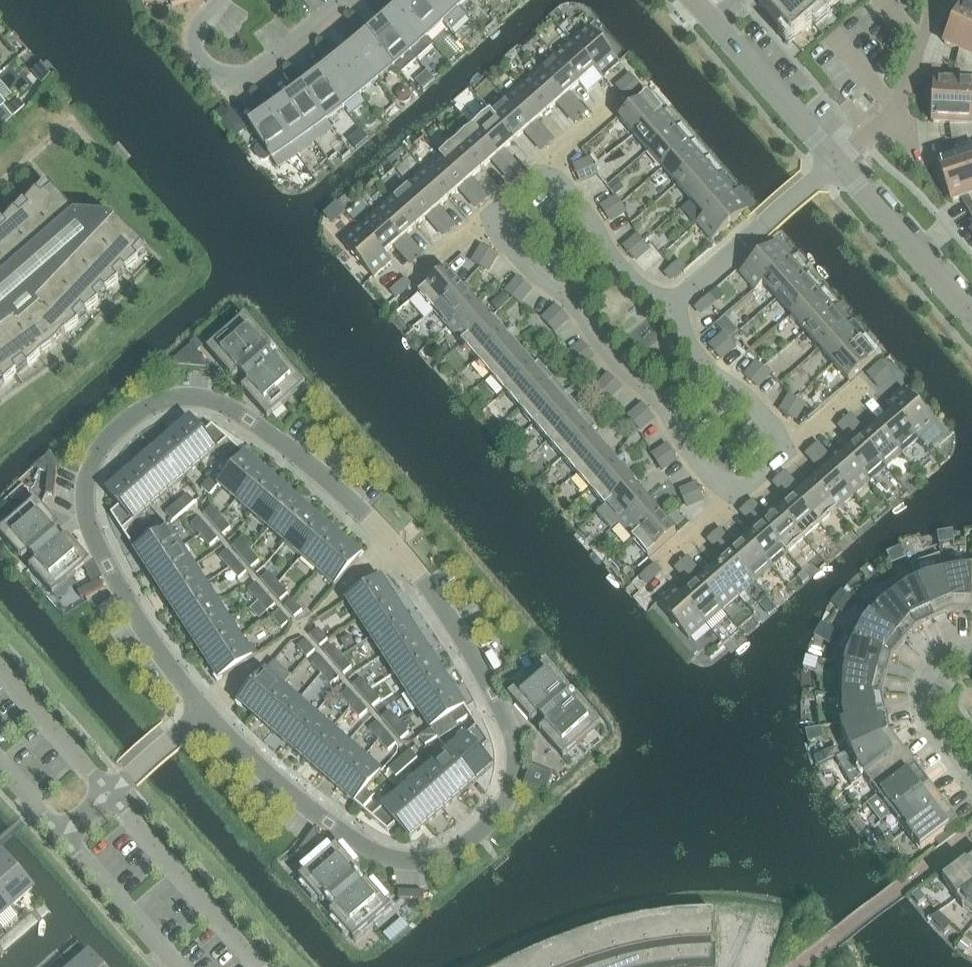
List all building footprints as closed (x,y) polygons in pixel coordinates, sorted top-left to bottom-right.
[(386,0),(394,9),(401,2),(399,0),(386,0)] [(401,9),(427,38),(443,24),(421,0),(410,0),(401,9)] [(443,24),(451,32),(467,17),(459,8),(451,0),(421,0),(443,24)] [(459,8),(467,0),(451,0),(459,8)] [(793,42),(841,0),(762,0),(759,3),(793,42)] [(950,23),(971,33),(971,10),(963,6),(959,14),(955,13),(950,23)] [(401,9),(385,23),(416,59),(433,44),(427,38),(401,9)] [(348,21),(354,28),(362,21),(356,14),(354,13),(353,13),(352,13),(351,13),(350,13),(348,15),(348,16),(347,17),(347,19),(348,20),(348,21)] [(362,21),(354,28),(362,37),(370,31),(362,21)] [(369,37),(395,67),(400,73),(416,59),(385,23),(369,37)] [(956,66),(971,70),(971,33),(950,23),(946,33),(949,35),(945,43),(960,50),(956,66)] [(589,27),(571,42),(603,78),(620,63),(589,27)] [(369,37),(353,51),(378,81),(395,67),(369,37)] [(316,47),(322,54),(330,48),(324,41),(324,40),(323,40),(321,39),(319,39),(318,40),(316,41),(316,42),(315,44),(316,45),(316,46),(316,47)] [(571,42),(555,56),(580,84),(595,71),(602,79),(603,78),(571,42)] [(330,48),(322,54),(330,64),(338,57),(330,48)] [(353,51),(336,64),(361,95),(378,81),(353,51)] [(555,56),(539,70),(563,98),(560,101),(568,111),(575,105),(567,95),(580,84),(555,56)] [(887,56),(877,65),(887,76),(897,67),(887,56)] [(336,64),(320,77),(344,108),(361,95),(336,64)] [(284,73),(289,80),(297,73),(292,66),(291,66),(291,65),(289,65),(287,65),(286,65),(284,66),(283,67),(283,68),(283,69),(283,70),(283,72),(284,73)] [(931,102),(971,104),(971,70),(956,66),(952,82),(936,81),(935,91),(931,91),(931,102)] [(539,70),(523,84),(547,112),(560,101),(563,98),(539,70)] [(297,73),(289,80),(297,90),(305,83),(297,73)] [(320,77),(303,90),(327,121),(344,108),(320,77)] [(632,77),(625,83),(634,93),(641,86),(632,77)] [(634,93),(625,83),(618,89),(626,99),(634,93)] [(523,84),(506,99),(531,127),(527,130),(536,139),(543,133),(534,123),(547,112),(523,84)] [(250,97),(256,104),(264,98),(259,91),(258,90),(256,89),(254,89),(253,89),(251,90),(250,92),(250,93),(250,94),(250,95),(250,96),(250,97)] [(303,90),(286,102),(310,134),(316,142),(333,129),(327,121),(303,90)] [(620,118),(634,135),(662,111),(648,94),(620,118)] [(264,98),(256,104),(263,114),(271,108),(264,98)] [(506,99),(490,113),(515,141),(527,130),(531,127),(506,99)] [(286,102),(269,114),(298,155),(316,142),(310,134),(286,102)] [(952,140),(971,137),(971,104),(931,102),(930,113),(934,113),(933,123),(950,124),(952,140)] [(23,110),(17,103),(7,111),(0,103),(0,129),(23,110)] [(575,105),(568,111),(577,121),(584,114),(575,105)] [(219,111),(218,112),(221,115),(217,118),(236,139),(249,128),(230,107),(227,110),(224,106),(219,111)] [(634,135),(649,152),(677,127),(662,111),(634,135)] [(490,113),(474,127),(498,155),(494,158),(503,168),(510,162),(502,152),(515,141),(490,113)] [(269,114),(251,127),(252,128),(263,144),(256,148),(256,153),(262,162),(266,163),(273,158),(273,159),(274,160),(279,168),(298,155),(292,147),(269,114)] [(474,127),(457,142),(482,170),(494,158),(498,155),(474,127)] [(649,152),(663,168),(691,144),(677,127),(649,152)] [(543,133),(536,139),(544,149),(551,143),(543,133)] [(942,183),(971,172),(971,137),(952,140),(954,156),(939,162),(942,171),(939,172),(942,183)] [(457,142),(441,156),(465,184),(462,187),(470,197),(477,190),(469,181),(482,170),(457,142)] [(663,168),(677,184),(705,160),(691,144),(663,168)] [(441,156),(425,170),(449,198),(462,187),(465,184),(441,156)] [(677,184),(691,201),(719,176),(705,160),(677,184)] [(592,161),(583,165),(588,176),(597,173),(592,161)] [(510,162),(503,168),(511,178),(519,171),(510,162)] [(588,176),(583,165),(575,169),(580,180),(588,176)] [(425,170),(408,184),(433,212),(429,215),(438,225),(445,219),(436,209),(449,198),(425,170)] [(971,203),(971,172),(942,183),(946,193),(949,192),(953,201),(968,196),(971,203)] [(697,223),(697,224),(734,192),(719,176),(691,201),(705,216),(697,223)] [(618,180),(608,188),(613,194),(623,186),(618,180)] [(408,184),(392,198),(417,226),(429,215),(433,212),(408,184)] [(50,187),(0,230),(0,293),(81,223),(50,187)] [(477,190),(470,197),(479,206),(486,200),(477,190)] [(734,192),(697,224),(712,241),(748,209),(734,192)] [(353,204),(346,196),(345,195),(338,202),(345,210),(353,204)] [(392,198),(376,212),(400,241),(397,244),(405,253),(412,247),(404,237),(417,226),(392,198)] [(618,199),(610,204),(617,215),(625,210),(618,199)] [(617,215),(610,204),(602,209),(609,220),(617,215)] [(376,212),(360,227),(391,263),(392,262),(385,254),(397,244),(400,241),(376,212)] [(54,348),(147,250),(113,217),(112,218),(112,219),(24,312),(0,329),(0,387),(54,348)] [(445,219),(438,225),(446,235),(453,228),(445,219)] [(391,263),(360,227),(342,242),(374,278),(391,263)] [(640,237),(633,244),(641,253),(648,247),(640,237)] [(740,273),(755,290),(791,259),(776,241),(740,273)] [(641,253),(633,244),(625,250),(634,259),(641,253)] [(412,247),(405,253),(414,263),(421,257),(412,247)] [(485,247),(480,255),(491,262),(496,254),(485,247)] [(491,262),(480,255),(475,263),(486,270),(491,262)] [(764,284),(777,299),(805,275),(791,259),(755,290),(756,291),(764,284)] [(677,263),(668,271),(674,279),(683,270),(677,263)] [(419,294),(434,311),(462,286),(447,269),(419,294)] [(777,299),(792,316),(820,291),(805,275),(777,299)] [(520,279),(514,286),(524,295),(530,287),(520,279)] [(403,281),(394,289),(400,297),(410,289),(403,281)] [(721,284),(710,294),(716,302),(728,292),(721,284)] [(434,311),(448,327),(476,303),(462,286),(434,311)] [(524,295),(514,286),(508,294),(518,302),(524,295)] [(792,316),(806,332),(834,307),(820,291),(792,316)] [(504,292),(493,303),(499,310),(510,300),(504,292)] [(707,297),(698,306),(704,313),(714,305),(707,297)] [(448,327),(462,343),(494,316),(493,315),(490,318),(476,303),(448,327)] [(806,332),(820,348),(848,324),(834,307),(806,332)] [(558,308),(551,314),(560,324),(567,317),(558,308)] [(560,324),(551,314),(544,321),(553,330),(560,324)] [(462,343),(477,360),(508,332),(494,316),(462,343)] [(306,386),(280,356),(274,362),(265,352),(271,346),(246,317),(208,350),(233,380),(240,374),(248,384),(242,390),(268,419),(306,386)] [(820,348),(834,364),(862,340),(848,324),(820,348)] [(739,331),(734,327),(726,334),(730,339),(739,331)] [(477,360),(491,376),(523,348),(508,332),(477,360)] [(726,336),(719,342),(727,352),(734,345),(726,336)] [(862,340),(834,364),(849,381),(877,357),(881,353),(866,336),(862,340)] [(727,352),(719,342),(711,348),(720,358),(727,352)] [(585,345),(577,351),(585,361),(592,355),(585,345)] [(174,361),(174,366),(206,368),(207,363),(192,346),(174,361)] [(491,376),(505,392),(540,362),(539,361),(536,364),(523,348),(491,376)] [(585,361),(577,351),(570,356),(577,366),(585,361)] [(505,392),(519,409),(554,378),(540,362),(505,392)] [(759,364),(753,371),(763,379),(769,372),(759,364)] [(884,365),(877,371),(885,380),(892,374),(884,365)] [(763,379),(753,371),(747,378),(757,386),(763,379)] [(885,380),(877,371),(870,377),(878,387),(885,380)] [(611,376),(604,383),(613,392),(620,385),(611,376)] [(519,409),(534,425),(568,395),(554,378),(519,409)] [(613,392),(604,383),(598,390),(607,399),(613,392)] [(887,403),(919,439),(936,424),(904,388),(887,403)] [(534,425),(548,441),(583,411),(568,395),(534,425)] [(792,396),(788,405),(798,411),(803,403),(792,396)] [(878,426),(902,454),(919,439),(887,403),(886,404),(893,412),(878,426)] [(798,411),(788,405),(783,413),(794,419),(798,411)] [(645,407),(637,413),(645,422),(653,416),(645,407)] [(548,441),(562,458),(597,428),(583,411),(548,441)] [(645,422),(637,413),(630,419),(638,429),(645,422)] [(841,424),(850,433),(857,427),(848,417),(841,424)] [(190,419),(174,433),(201,464),(229,440),(212,426),(203,434),(190,419)] [(862,440),(886,468),(902,454),(878,426),(865,437),(862,440)] [(845,454),(870,482),(886,468),(862,440),(865,437),(857,427),(850,433),(858,443),(845,454)] [(562,458),(576,474),(608,446),(595,431),(598,428),(597,428),(562,458)] [(174,433),(157,448),(184,479),(201,464),(174,433)] [(576,474),(591,490),(622,463),(608,446),(576,474)] [(809,452),(817,462),(824,455),(816,446),(809,452)] [(670,447),(662,452),(669,463),(677,458),(670,447)] [(157,448),(140,462),(167,493),(184,479),(157,448)] [(227,461),(234,468),(245,456),(237,449),(227,461)] [(669,463),(662,452),(654,458),(661,468),(669,463)] [(829,468),(854,496),(870,482),(845,454),(833,465),(829,468)] [(219,485),(236,500),(262,469),(246,455),(245,456),(234,468),(219,485)] [(813,482),(837,510),(854,496),(829,468),(833,465),(824,455),(817,462),(825,471),(813,482)] [(140,462),(124,477),(150,507),(167,493),(140,462)] [(591,490),(605,507),(637,479),(622,463),(591,490)] [(49,469),(46,494),(54,495),(57,470),(49,469)] [(236,500),(252,514),(279,484),(262,469),(236,500)] [(776,481),(784,490),(792,484),(783,474),(776,481)] [(150,507),(124,477),(107,491),(120,506),(111,514),(123,532),(134,522),(150,507)] [(211,479),(202,489),(210,496),(219,486),(211,479)] [(605,507),(619,523),(647,498),(634,483),(637,480),(637,479),(605,507)] [(796,497),(821,525),(837,510),(813,482),(800,494),(796,497)] [(252,514),(269,529),(296,498),(279,484),(252,514)] [(780,511),(804,539),(821,525),(796,497),(800,494),(792,484),(784,490),(793,500),(780,511)] [(699,486),(690,490),(695,501),(703,498),(699,486)] [(695,501),(690,490),(681,493),(686,505),(695,501)] [(188,495),(177,504),(184,513),(195,503),(188,495)] [(269,529),(285,543),(312,513),(296,498),(269,529)] [(619,523),(633,539),(661,515),(647,498),(619,523)] [(67,535),(61,541),(54,533),(60,527),(37,500),(0,532),(0,535),(22,560),(29,554),(36,563),(29,568),(53,595),(91,562),(67,535)] [(743,509),(751,519),(759,513),(750,503),(743,509)] [(184,513),(177,504),(166,514),(173,522),(184,513)] [(204,514),(213,525),(222,518),(212,507),(204,514)] [(764,525),(788,553),(804,539),(780,511),(767,522),(764,525)] [(285,543),(302,558),(329,527),(312,513),(285,543)] [(747,540),(772,568),(788,553),(764,525),(767,522),(759,513),(751,519),(760,529),(747,540)] [(661,515),(633,539),(648,556),(676,532),(661,515)] [(191,525),(201,536),(209,529),(199,518),(191,525)] [(222,518),(213,525),(223,536),(231,529),(222,518)] [(302,558),(318,572),(345,542),(329,527),(302,558)] [(135,551),(147,569),(181,547),(169,529),(149,542),(136,550),(135,551)] [(209,529),(201,536),(210,547),(218,540),(209,529)] [(710,538),(719,547),(726,541),(718,531),(710,538)] [(131,542),(136,550),(149,542),(144,533),(131,542)] [(232,547),(242,558),(250,551),(240,540),(232,547)] [(731,554),(756,582),(772,568),(747,540),(735,551),(731,554)] [(715,568),(739,596),(756,582),(731,554),(735,551),(726,541),(719,547),(727,557),(715,568)] [(345,542),(318,572),(331,583),(334,586),(335,587),(359,559),(359,560),(364,555),(363,554),(359,551),(358,552),(345,542)] [(147,569),(159,588),(193,565),(181,547),(147,569)] [(220,558),(229,569),(238,562),(228,551),(220,558)] [(250,551),(242,558),(251,569),(259,562),(250,551)] [(678,566),(686,576),(694,569),(685,560),(678,566)] [(238,562),(229,569),(239,580),(247,573),(238,562)] [(944,569),(953,612),(971,613),(971,566),(964,565),(963,564),(962,564),(962,565),(944,569)] [(159,588),(171,606),(205,584),(193,565),(159,588)] [(643,575),(650,582),(659,574),(652,567),(643,575)] [(699,582),(723,610),(739,596),(715,568),(702,579),(699,582)] [(676,588),(675,588),(707,624),(723,610),(699,582),(702,579),(694,569),(686,576),(695,585),(683,596),(676,588)] [(925,573),(916,577),(935,620),(953,612),(944,569),(926,573),(926,571),(924,572),(925,573)] [(261,580),(271,591),(278,584),(269,573),(261,580)] [(377,581),(347,601),(359,619),(393,597),(384,583),(386,582),(383,577),(382,576),(377,581)] [(906,582),(891,593),(918,628),(935,620),(916,577),(907,581),(907,580),(905,581),(906,582)] [(78,591),(81,598),(104,587),(100,580),(78,591)] [(171,606),(183,624),(217,602),(205,584),(171,606)] [(249,591),(258,602),(266,595),(257,584),(249,591)] [(278,584),(271,591),(280,602),(288,595),(278,584)] [(707,624),(675,588),(658,603),(690,639),(707,624)] [(841,591),(831,603),(844,614),(854,602),(841,591)] [(875,605),(869,613),(905,643),(918,628),(891,593),(876,604),(875,603),(874,604),(875,605)] [(266,595),(258,602),(268,613),(276,606),(266,595)] [(759,603),(769,614),(777,607),(768,596),(759,603)] [(359,619),(371,637),(405,615),(393,597),(359,619)] [(285,607),(295,618),(302,611),(293,600),(285,607)] [(183,624),(195,643),(229,620),(217,602),(183,624)] [(274,620),(282,629),(290,622),(280,611),(272,618),(274,620)] [(862,621),(853,638),(893,658),(905,643),(869,613),(863,620),(862,620),(861,621),(862,621)] [(371,637),(383,656),(417,634),(405,615),(371,637)] [(195,643),(207,661),(241,639),(229,620),(195,643)] [(822,621),(814,636),(830,643),(837,629),(822,621)] [(310,636),(320,647),(328,640),(318,629),(310,636)] [(383,656),(395,674),(429,652),(417,634),(383,656)] [(845,655),(842,665),(888,676),(893,658),(853,638),(845,654),(844,654),(844,655),(845,655)] [(223,678),(222,677),(253,658),(253,657),(246,647),(241,639),(207,661),(216,675),(214,677),(217,681),(218,682),(223,678)] [(298,647),(308,658),(316,651),(306,640),(298,647)] [(251,644),(246,647),(253,657),(253,658),(258,655),(251,644)] [(325,653),(334,664),(342,657),(333,646),(325,653)] [(395,674),(407,693),(441,671),(429,652),(395,674)] [(312,664),(322,675),(330,668),(320,657),(312,664)] [(342,657),(334,664),(344,675),(352,668),(342,657)] [(810,658),(808,666),(819,669),(822,661),(810,658)] [(570,689),(547,663),(509,696),(532,723),(538,717),(546,726),(540,731),(563,758),(601,725),(578,698),(571,704),(564,695),(570,689)] [(840,676),(839,694),(883,695),(888,676),(842,665),(840,674),(839,674),(838,675),(840,676)] [(330,668),(322,675),(331,686),(339,679),(330,668)] [(407,693),(419,711),(453,689),(441,671),(407,693)] [(241,707),(242,706),(255,717),(282,686),(266,672),(265,672),(241,699),(236,703),(237,704),(241,707)] [(353,686),(363,697),(371,690),(361,679),(353,686)] [(255,717),(272,731),(299,700),(282,686),(255,717)] [(450,717),(464,708),(465,707),(453,689),(419,711),(431,730),(432,729),(450,717)] [(341,697),(350,708),(358,701),(349,690),(341,697)] [(371,690),(363,697),(372,708),(380,701),(371,690)] [(839,714),(841,723),(887,714),(883,695),(839,694),(839,712),(838,713),(838,714),(839,714)] [(272,731),(288,746),(315,715),(299,700),(272,731)] [(358,701),(350,708),(360,719),(368,711),(358,701)] [(464,708),(450,717),(456,725),(457,724),(469,717),(464,708)] [(382,719),(392,730),(399,723),(390,712),(382,719)] [(843,734),(851,751),(891,733),(887,714),(841,723),(843,733),(842,733),(842,735),(843,734)] [(288,746),(305,760),(332,729),(315,715),(288,746)] [(450,717),(432,729),(438,738),(439,740),(459,728),(457,724),(456,725),(450,717)] [(370,730),(379,741),(387,733),(378,723),(370,730)] [(399,723),(392,730),(401,741),(409,734),(399,723)] [(467,736),(450,750),(477,781),(493,767),(480,752),(489,744),(477,726),(467,736)] [(305,760),(322,774),(348,744),(332,729),(305,760)] [(432,729),(431,730),(420,737),(425,746),(438,738),(432,729)] [(387,733),(379,741),(388,752),(397,744),(387,733)] [(859,769),(865,777),(903,749),(891,733),(851,751),(858,768),(857,768),(858,769),(859,769)] [(322,774),(338,789),(365,758),(348,744),(322,774)] [(835,747),(813,757),(817,766),(837,757),(839,756),(835,747)] [(872,786),(879,795),(917,767),(903,749),(865,777),(872,785),(871,786),(871,787),(872,786)] [(450,750),(433,765),(460,796),(477,781),(450,750)] [(411,751),(400,760),(407,769),(418,759),(411,751)] [(356,802),(366,790),(381,772),(365,758),(338,789),(355,803),(356,802)] [(407,769),(400,760),(389,770),(396,778),(407,769)] [(433,765),(417,779),(443,810),(460,796),(433,765)] [(532,765),(525,784),(546,793),(554,774),(532,765)] [(879,795),(867,804),(881,822),(893,813),(930,785),(917,767),(879,795)] [(417,779),(400,794),(427,825),(443,810),(417,779)] [(900,823),(907,831),(944,803),(930,785),(893,813),(899,821),(898,822),(899,823),(900,823)] [(366,790),(356,802),(363,809),(374,797),(366,790)] [(427,825),(400,794),(383,808),(372,818),(388,832),(397,824),(410,839),(427,825)] [(944,803),(907,831),(913,840),(912,841),(913,842),(914,841),(921,850),(937,839),(951,828),(959,822),(944,803)] [(951,828),(937,839),(942,846),(956,835),(951,828)] [(315,829),(300,849),(306,854),(321,833),(315,829)] [(871,830),(865,834),(869,839),(875,835),(871,830)] [(329,899),(336,908),(330,913),(353,940),(391,907),(368,880),(362,886),(354,877),(361,872),(337,845),(299,878),(323,905),(329,899)] [(904,855),(892,864),(899,873),(910,865),(904,855)] [(0,859),(0,891),(13,906),(33,889),(4,856),(0,859)] [(958,899),(971,888),(971,858),(943,880),(958,899)] [(971,914),(971,888),(958,899),(964,907),(963,907),(964,908),(965,908),(971,914)] [(918,890),(911,896),(919,906),(926,900),(918,890)] [(13,906),(0,891),(0,917),(13,906)] [(399,891),(398,899),(423,899),(424,892),(399,891)] [(714,912),(704,912),(693,913),(679,914),(669,915),(662,916),(652,917),(645,918),(631,921),(610,926),(591,932),(571,938),(552,946),(534,954),(515,962),(505,966),(714,966),(714,912)] [(958,947),(966,953),(971,945),(964,939),(958,947)] [(77,966),(101,966),(90,955),(77,966)]
